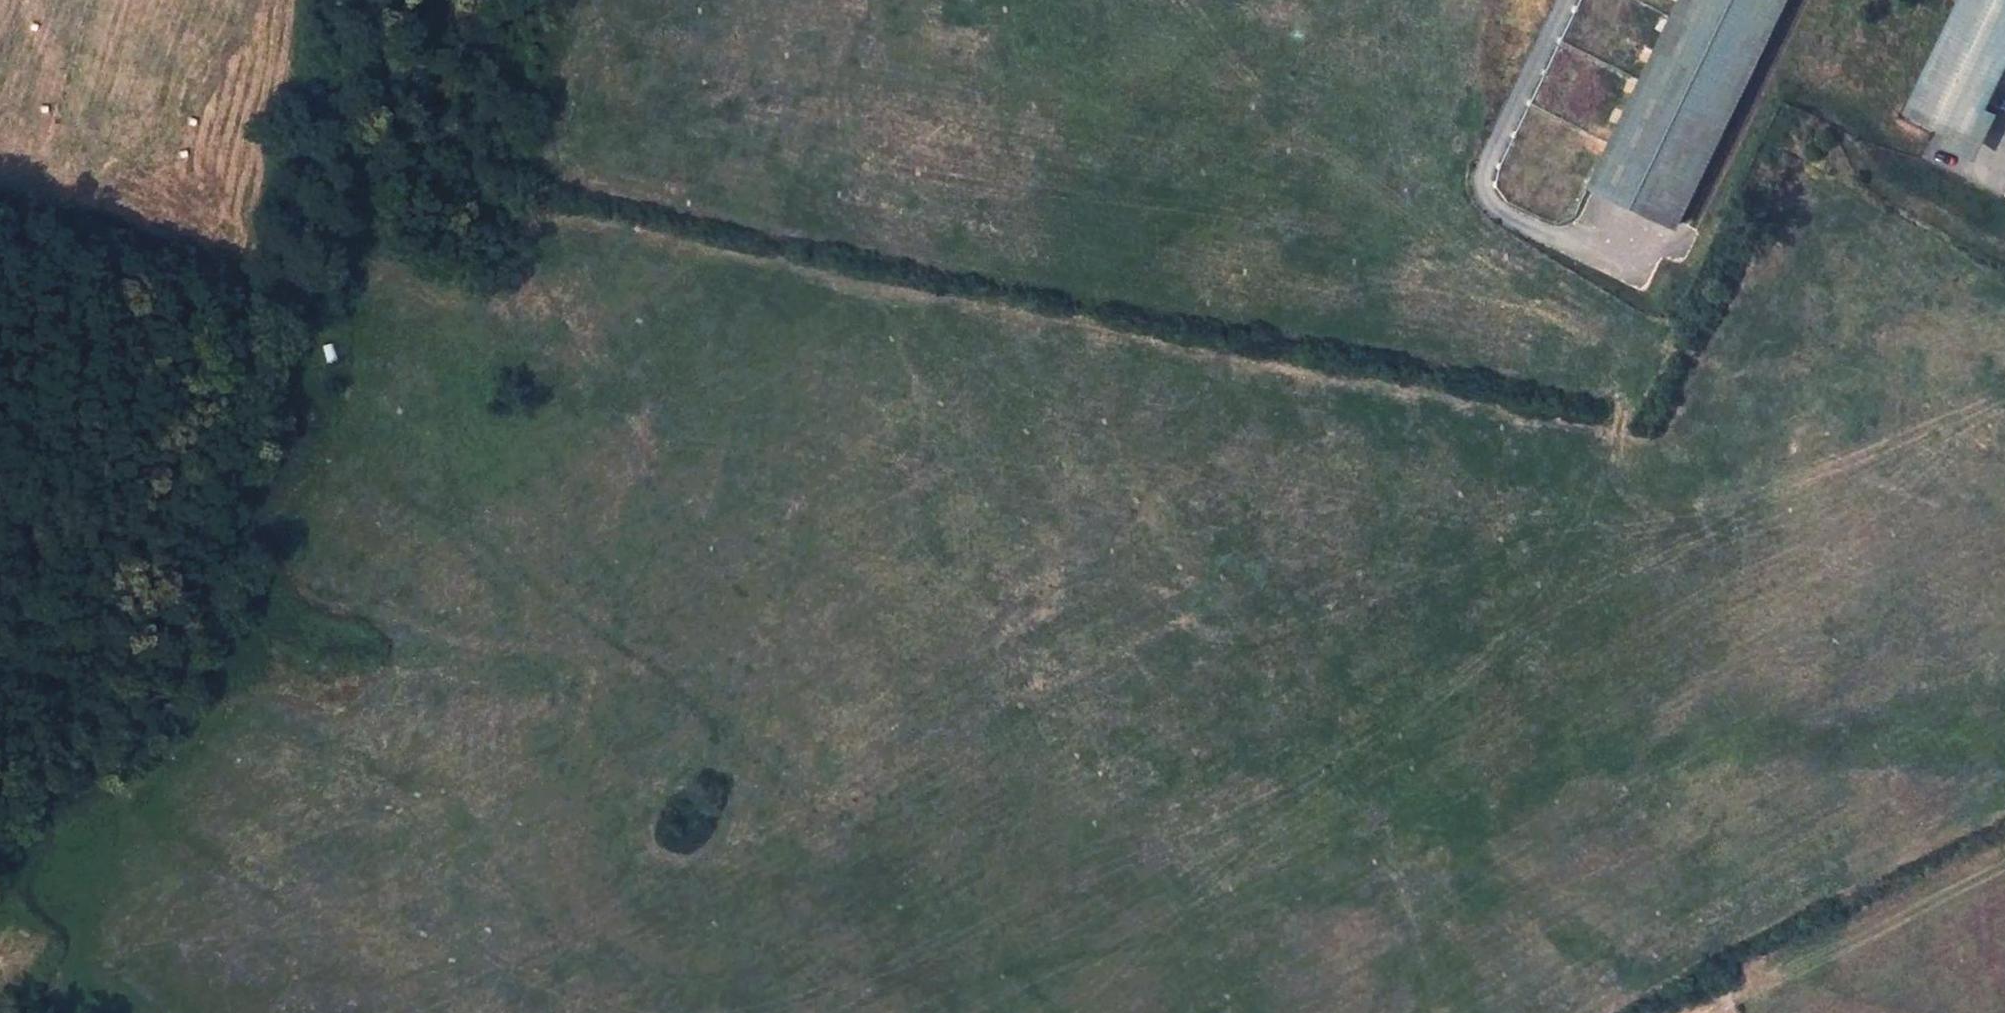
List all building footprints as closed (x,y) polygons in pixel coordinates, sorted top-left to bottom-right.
[(1592,180),(1681,224),(1790,0),(1680,0),(1592,180)] [(1910,105),(1974,136),(2004,73),(2004,0),(1960,0),(1910,105)]
